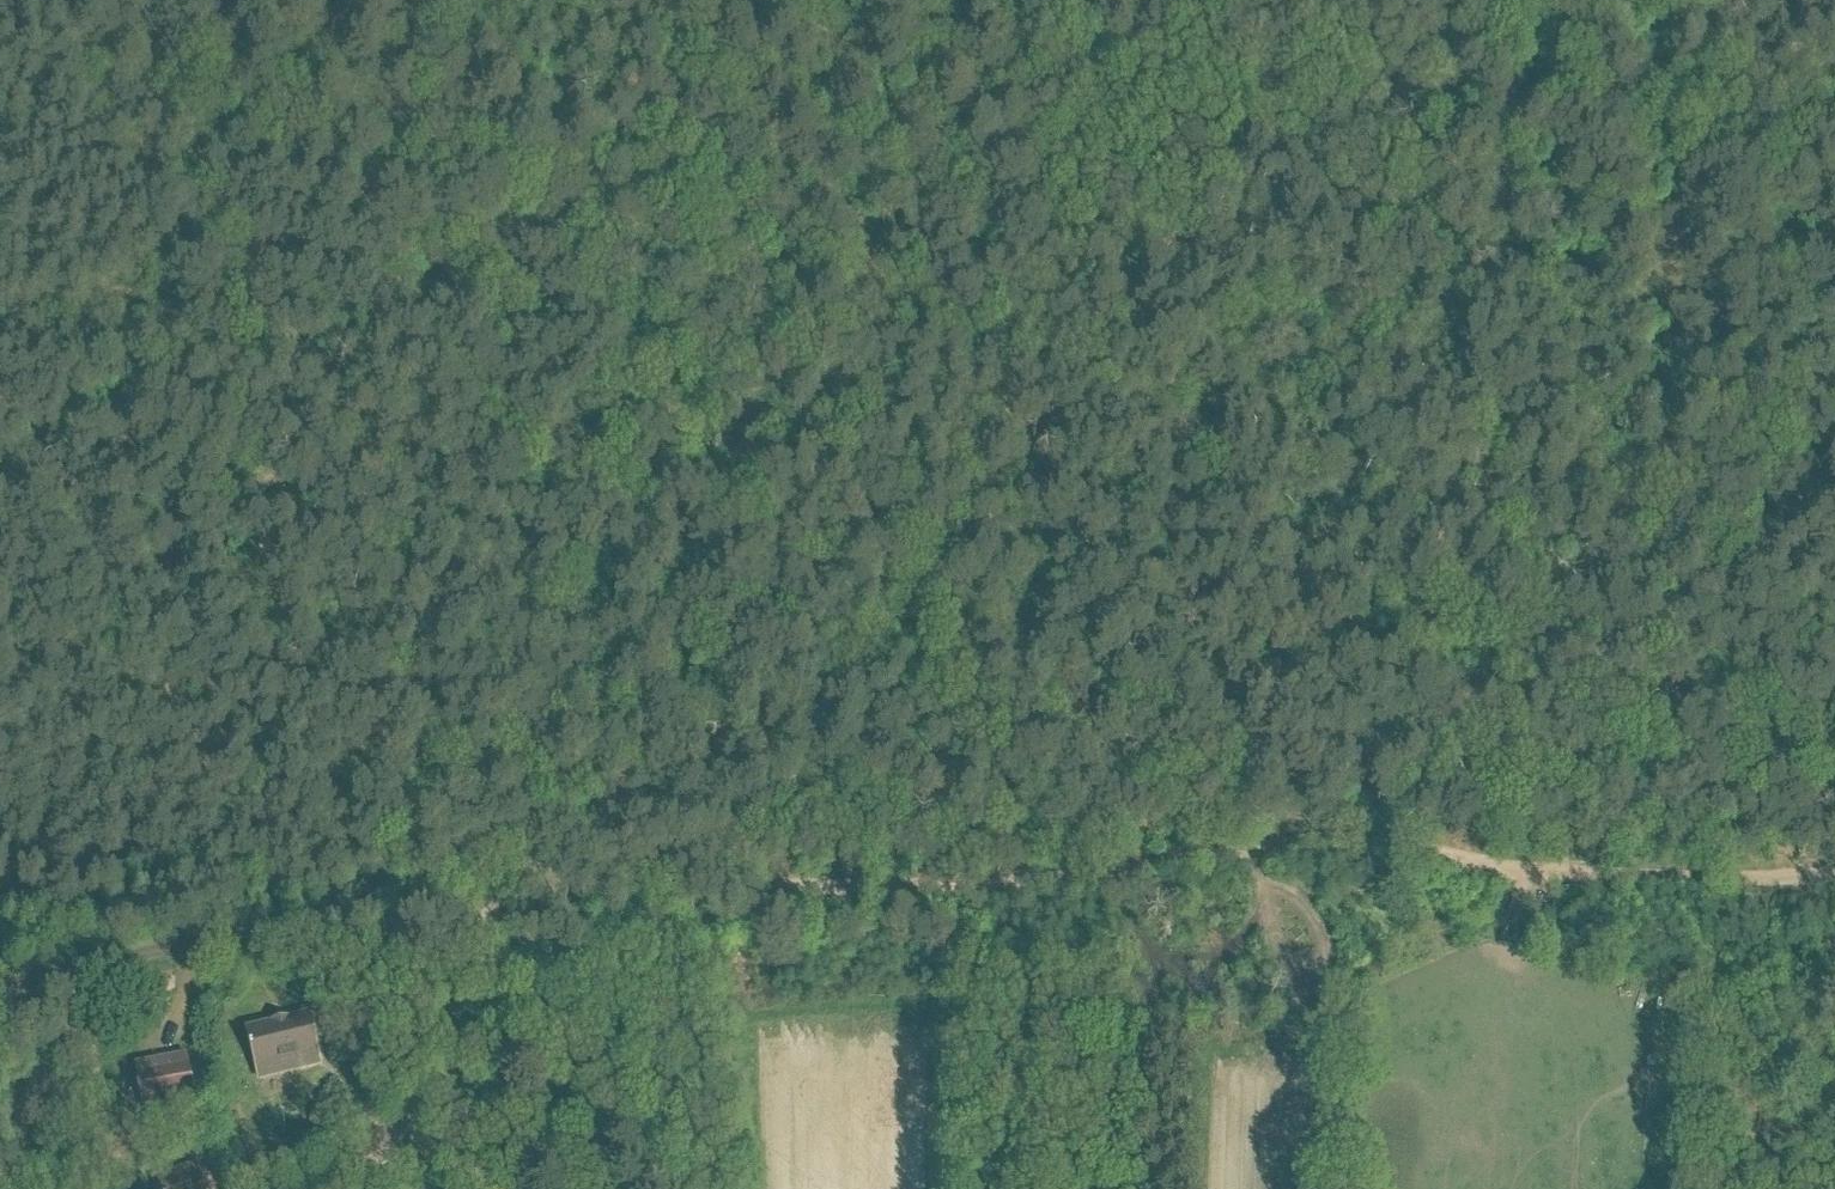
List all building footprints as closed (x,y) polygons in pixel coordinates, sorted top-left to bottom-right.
[(307,1014),(249,1030),(259,1067),(317,1052),(307,1014)] [(246,1028),(214,1037),(227,1089),(260,1080),(246,1028)] [(194,1102),(187,1063),(136,1072),(143,1111),(194,1102)] [(79,1083),(67,1086),(71,1103),(83,1100),(79,1083)] [(138,1133),(136,1120),(124,1122),(126,1135),(138,1133)]
